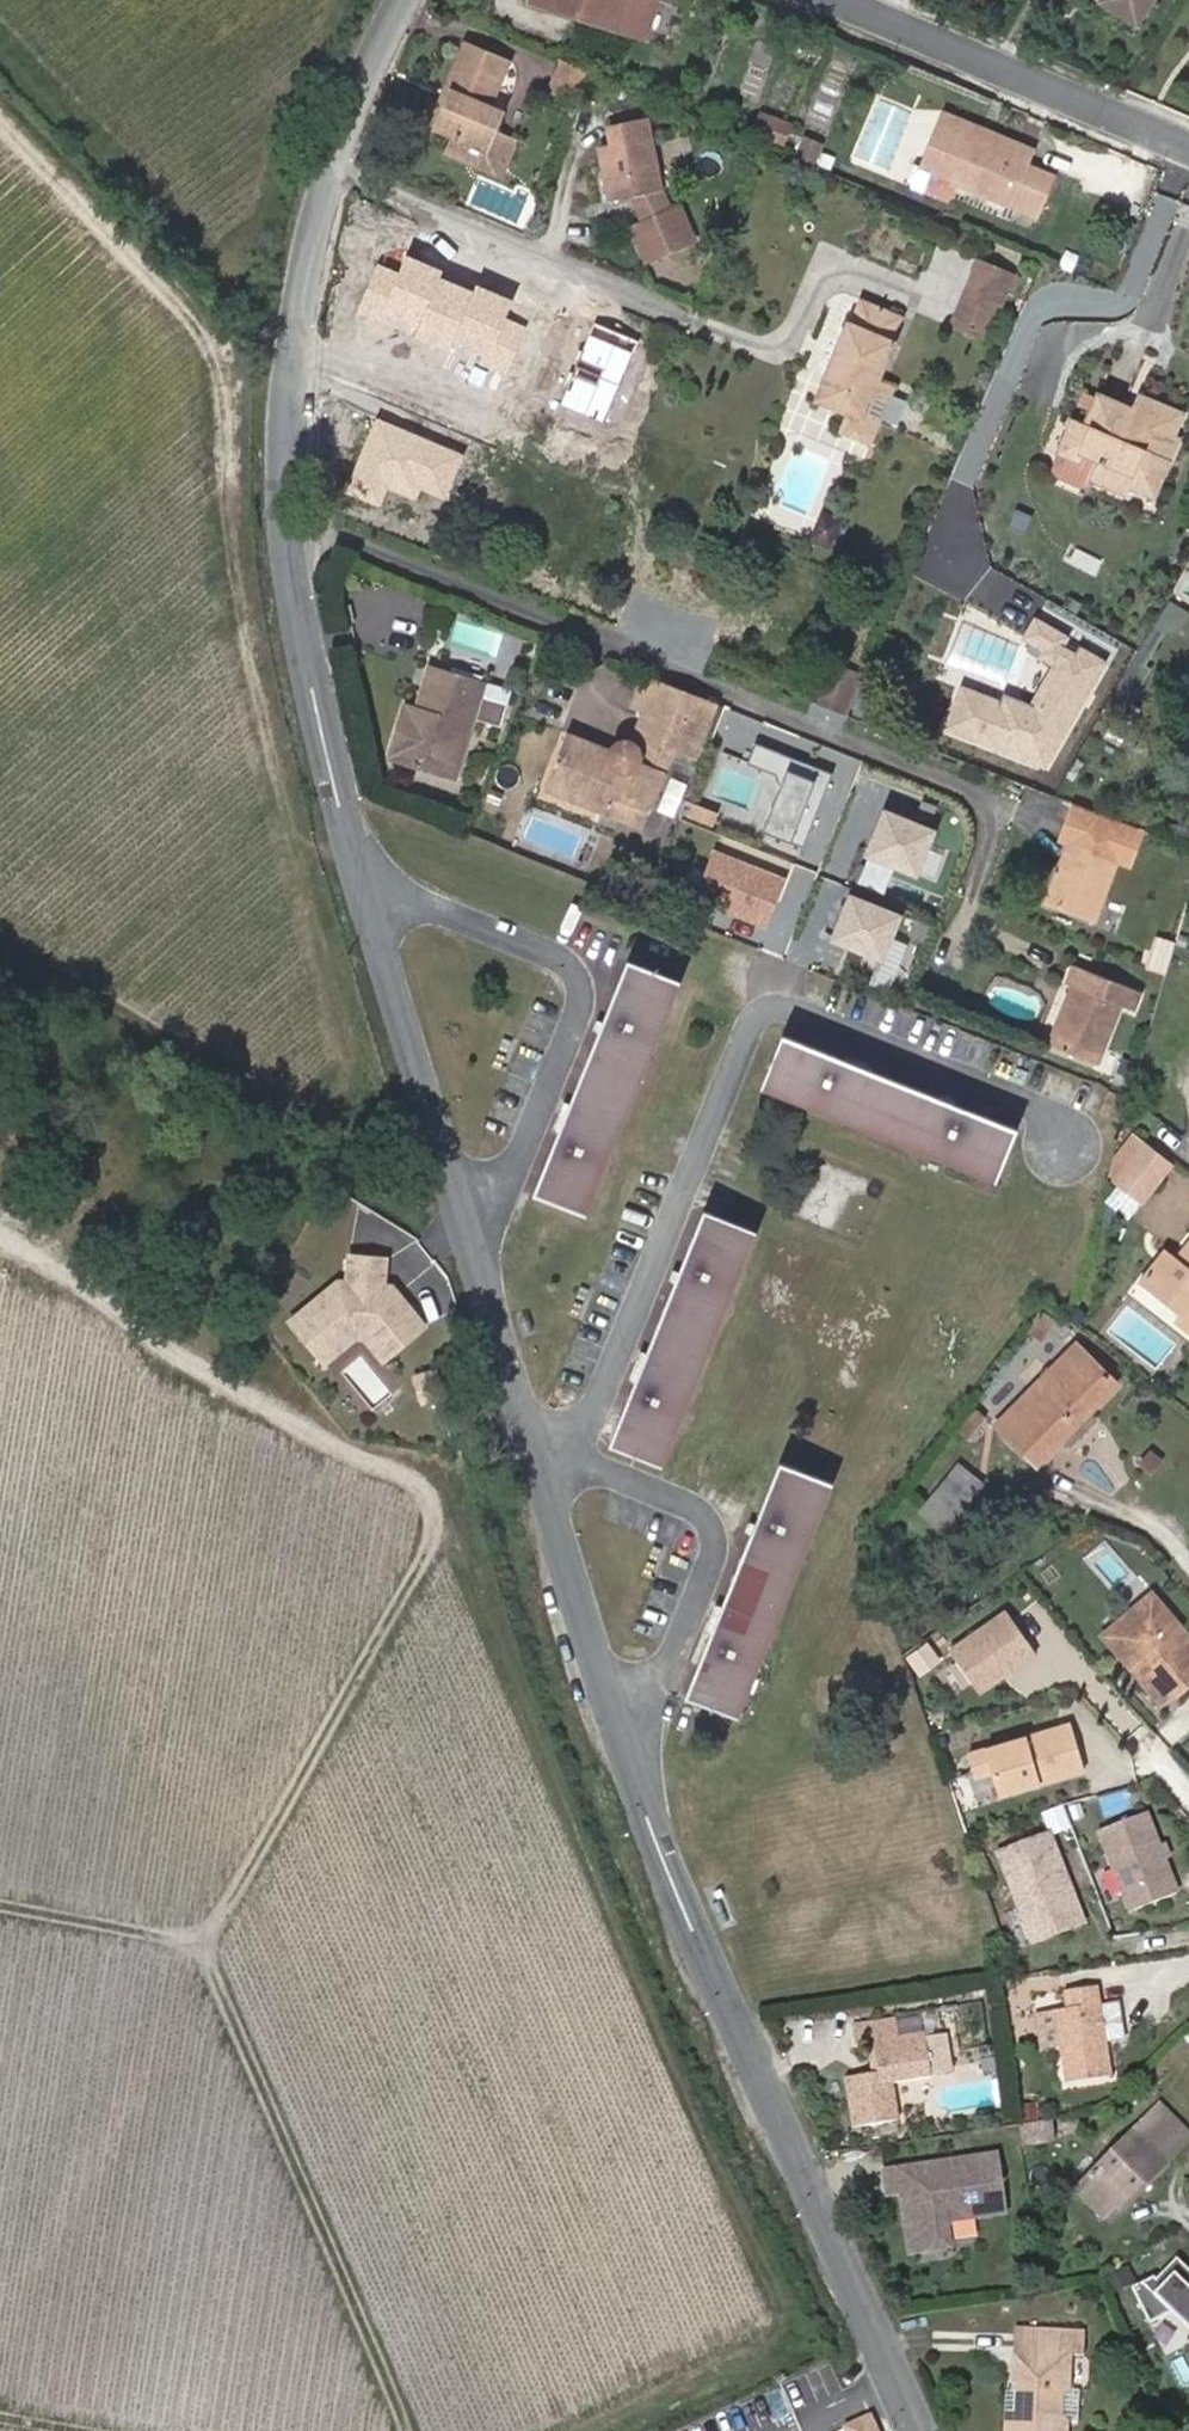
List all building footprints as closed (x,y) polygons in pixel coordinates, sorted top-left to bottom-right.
[(622,30),(641,36),(653,0),(532,0),(532,1),(577,15),(580,7),(625,21),(622,30)] [(1152,0),(1102,0),(1101,2),(1136,25),(1152,0)] [(577,15),(622,30),(625,21),(580,7),(577,15)] [(454,87),(437,126),(453,134),(484,148),(477,164),(501,175),(516,140),(493,130),(502,110),(490,104),(509,61),(464,41),(446,83),(454,87)] [(584,96),(592,66),(560,58),(553,88),(584,96)] [(446,83),(429,123),(437,126),(454,87),(446,83)] [(764,107),(755,130),(786,143),(796,121),(764,107)] [(931,173),(954,183),(1036,218),(1054,175),(1012,156),(1016,147),(941,115),(918,168),(931,173)] [(609,125),(612,145),(601,147),(608,196),(632,192),(644,221),(631,226),(646,260),(695,239),(681,205),(669,210),(661,191),(648,119),(609,125)] [(453,134),(446,151),(477,164),(484,148),(453,134)] [(925,186),(948,196),(954,183),(931,173),(925,186)] [(374,262),(355,310),(508,370),(526,326),(505,318),(513,299),(475,284),(472,291),(440,278),(443,271),(404,256),(398,271),(374,262)] [(979,258),(967,286),(999,299),(1010,271),(979,258)] [(953,321),(985,334),(999,299),(967,286),(953,321)] [(861,419),(878,379),(905,316),(861,298),(851,321),(848,319),(814,399),(840,410),(847,414),(861,419)] [(953,321),(951,327),(982,340),(985,334),(953,321)] [(861,419),(878,427),(895,386),(878,379),(861,419)] [(1099,462),(1092,479),(1125,493),(1129,484),(1155,495),(1179,439),(1173,436),(1183,413),(1140,394),(1134,408),(1098,393),(1085,424),(1072,418),(1058,451),(1061,452),(1079,460),(1084,451),(1101,459),(1099,462)] [(878,427),(861,419),(847,414),(840,431),(870,444),(878,427)] [(463,453),(375,418),(346,492),(382,507),(388,491),(414,502),(419,490),(444,500),(463,453)] [(1091,481),(1092,479),(1099,462),(1101,459),(1084,451),(1079,460),(1061,452),(1058,451),(1057,450),(1051,464),(1057,475),(1079,485),(1091,481)] [(816,505),(808,523),(825,531),(833,512),(816,505)] [(825,531),(808,523),(804,532),(821,540),(825,531)] [(1111,662),(1064,638),(1032,711),(959,684),(944,736),(1044,771),(1111,662)] [(718,703),(644,673),(631,704),(644,710),(633,738),(627,736),(617,737),(612,740),(607,747),(570,731),(547,788),(644,828),(676,750),(696,758),(718,703)] [(424,716),(436,720),(447,680),(435,676),(424,716)] [(447,680),(436,720),(424,716),(410,765),(462,780),(488,691),(447,680)] [(399,762),(410,765),(424,716),(412,713),(399,762)] [(830,775),(754,746),(747,765),(782,778),(763,830),(804,846),(830,775)] [(725,764),(715,790),(745,802),(755,775),(725,764)] [(685,813),(713,824),(717,813),(689,802),(685,813)] [(942,825),(889,804),(868,855),(922,876),(942,825)] [(1077,805),(1070,823),(1090,831),(1097,812),(1077,805)] [(1090,831),(1070,823),(1064,840),(1068,843),(1048,901),(1094,920),(1116,862),(1126,866),(1140,830),(1097,812),(1090,831)] [(786,877),(713,848),(693,897),(766,926),(786,877)] [(907,910),(854,889),(834,940),(887,961),(907,910)] [(1152,968),(1171,969),(1174,937),(1155,935),(1152,968)] [(612,1003),(537,1192),(587,1212),(680,979),(629,959),(612,1003)] [(1139,989),(1074,964),(1068,981),(1072,983),(1050,1041),(1099,1060),(1122,1003),(1133,1008),(1139,989)] [(995,1180),(1010,1142),(1015,1129),(1011,1127),(785,1036),(764,1087),(995,1180)] [(1142,1140),(1114,1176),(1142,1199),(1170,1163),(1142,1140)] [(610,1442),(662,1463),(755,1231),(705,1210),(704,1210),(613,1434),(610,1442)] [(1138,1283),(1179,1315),(1176,1320),(1188,1330),(1188,1242),(1176,1258),(1164,1249),(1138,1283)] [(332,1287),(289,1322),(320,1359),(336,1346),(328,1336),(345,1322),(363,1324),(389,1356),(425,1327),(398,1294),(395,1297),(387,1287),(382,1286),(385,1261),(350,1257),(346,1282),(336,1291),(332,1287)] [(332,1287),(336,1291),(346,1282),(338,1282),(332,1287)] [(395,1297),(398,1294),(393,1287),(387,1287),(395,1297)] [(336,1346),(320,1359),(324,1364),(357,1337),(362,1338),(382,1362),(389,1356),(363,1324),(345,1322),(328,1336),(336,1346)] [(1076,1343),(998,1421),(1038,1461),(1116,1383),(1076,1343)] [(437,1367),(414,1374),(421,1397),(444,1390),(437,1367)] [(956,1442),(948,1451),(958,1460),(920,1508),(943,1528),(983,1481),(968,1468),(976,1459),(956,1442)] [(742,1560),(690,1694),(741,1714),(832,1481),(781,1461),(742,1560)] [(1175,1695),(1188,1684),(1188,1639),(1151,1595),(1130,1614),(1136,1621),(1110,1643),(1124,1660),(1131,1662),(1137,1668),(1138,1676),(1160,1703),(1173,1692),(1175,1695)] [(1005,1611),(948,1651),(976,1692),(1033,1653),(1005,1611)] [(1136,1621),(1130,1614),(1103,1636),(1110,1643),(1136,1621)] [(1124,1660),(1138,1676),(1137,1668),(1131,1662),(1124,1660)] [(1070,1723),(967,1753),(973,1776),(991,1771),(997,1794),(1083,1769),(1070,1723)] [(1097,1830),(1128,1910),(1175,1892),(1144,1812),(1097,1830)] [(1059,1876),(1055,1868),(1059,1866),(1046,1835),(997,1854),(1024,1922),(1041,1915),(1049,1935),(1080,1922),(1062,1875),(1059,1876)] [(1024,1922),(1031,1942),(1049,1935),(1041,1915),(1024,1922)] [(1097,1986),(1064,1992),(1066,2009),(1055,2011),(1061,2046),(1066,2083),(1111,2076),(1106,2044),(1124,2041),(1118,2003),(1100,2006),(1097,1986)] [(1061,2046),(1055,2011),(1035,2014),(1040,2050),(1061,2046)] [(896,2015),(853,2022),(856,2042),(867,2040),(873,2039),(878,2069),(872,2070),(846,2074),(853,2123),(898,2117),(892,2079),(930,2074),(929,2067),(952,2064),(948,2034),(924,2037),(923,2031),(899,2035),(896,2015)] [(873,2039),(867,2040),(872,2070),(878,2069),(873,2039)] [(1135,2129),(1167,2160),(1188,2137),(1156,2106),(1135,2129)] [(1167,2160),(1135,2129),(1077,2190),(1105,2216),(1117,2203),(1122,2208),(1167,2160)] [(921,2162),(879,2168),(882,2190),(895,2188),(904,2247),(943,2242),(940,2221),(945,2216),(997,2208),(990,2153),(930,2161),(931,2168),(922,2170),(921,2162)] [(921,2162),(922,2170),(931,2168),(930,2161),(921,2162)] [(1164,2285),(1184,2265),(1180,2261),(1160,2282),(1164,2285)] [(1154,2325),(1175,2315),(1188,2309),(1188,2310),(1188,2270),(1184,2265),(1164,2285),(1160,2282),(1158,2279),(1137,2289),(1154,2325)] [(1175,2315),(1188,2328),(1188,2310),(1188,2309),(1175,2315)] [(1078,2419),(1080,2392),(1073,2391),(1074,2352),(1084,2353),(1085,2333),(1017,2330),(1015,2387),(1018,2387),(1017,2414),(1008,2414),(1007,2430),(1068,2430),(1069,2419),(1078,2419)] [(853,2430),(883,2430),(879,2413),(850,2418),(853,2430)]
